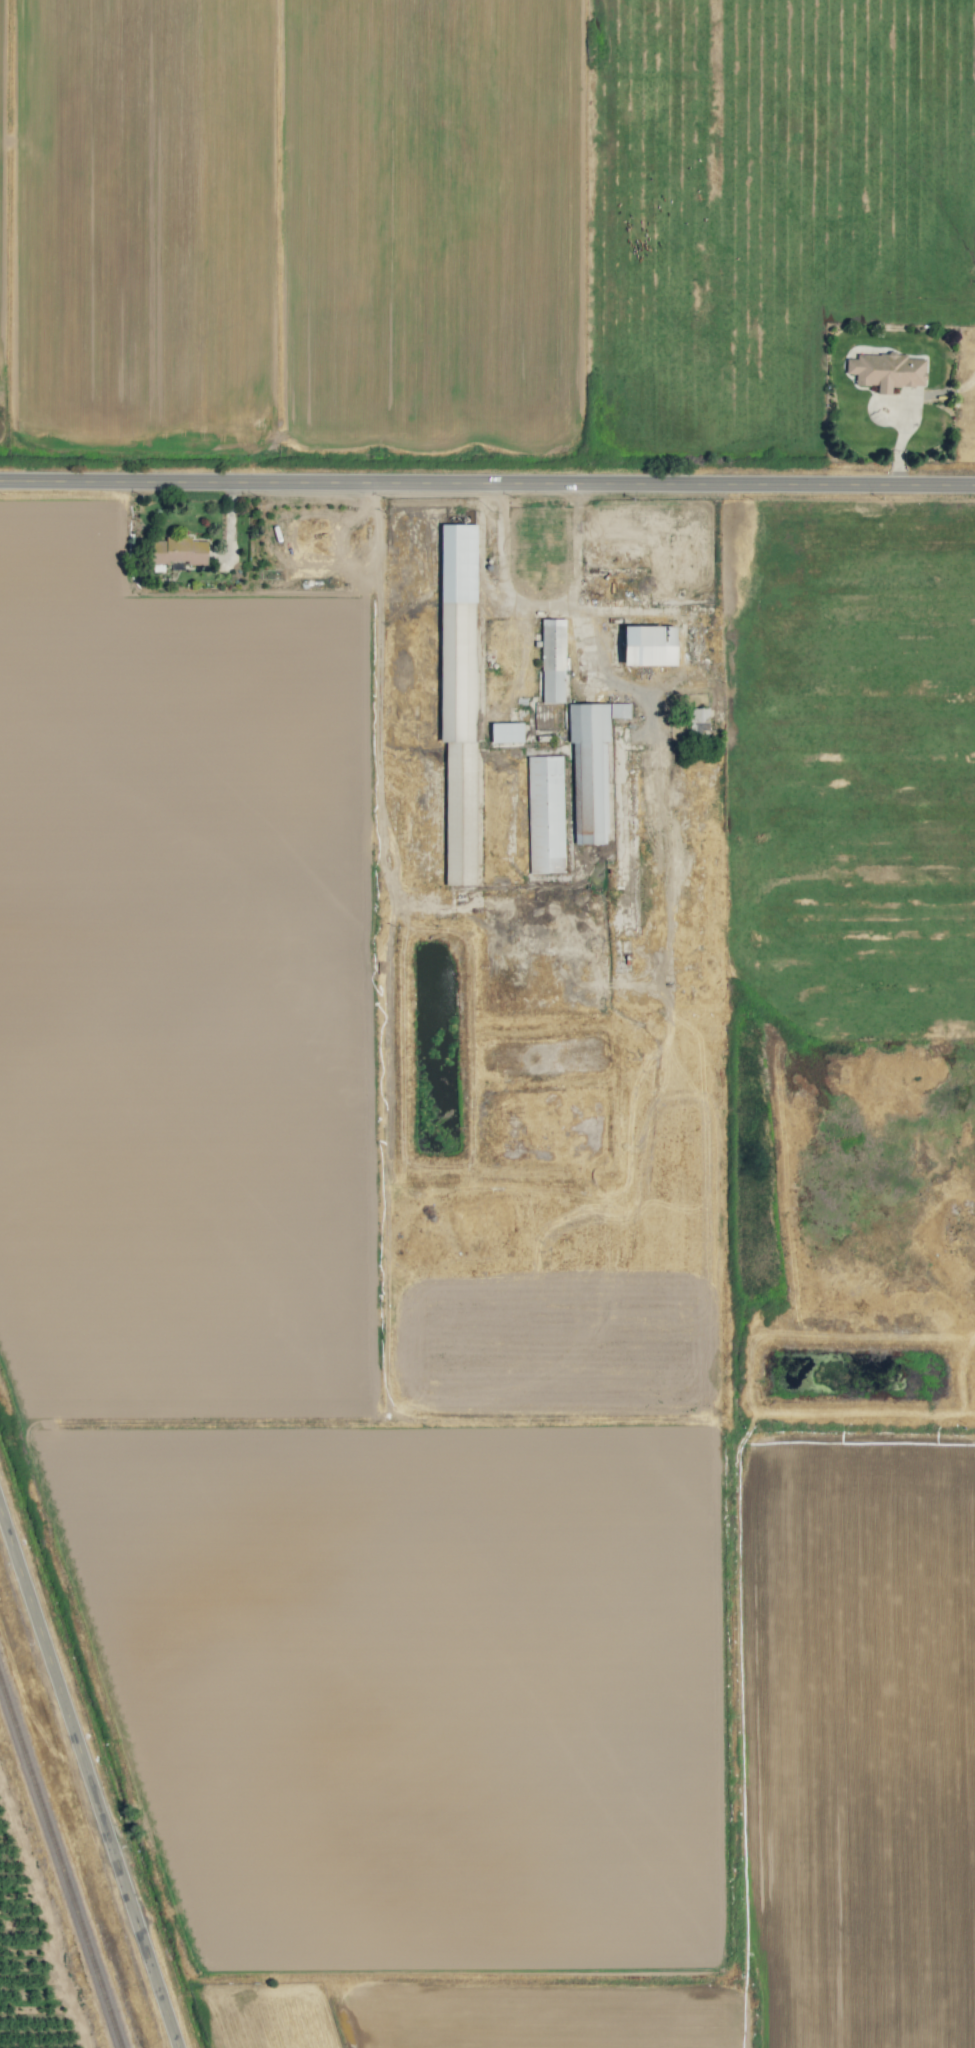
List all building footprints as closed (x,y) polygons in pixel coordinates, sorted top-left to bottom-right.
[(925,358),(906,359),(906,353),(857,353),(857,358),(846,358),(846,374),(855,374),(855,385),(877,384),(877,394),(891,393),(891,386),(925,386),(925,358)] [(446,885),(476,885),(476,524),(440,524),(440,742),(446,742),(446,885)] [(207,541),(191,540),(191,537),(165,537),(165,541),(149,540),(149,563),(187,563),(187,564),(207,565),(207,541)] [(565,619),(542,619),(541,702),(564,702),(565,619)] [(624,665),(676,665),(676,625),(623,626),(624,665)] [(630,703),(568,704),(569,741),(573,741),(574,844),(608,843),(606,718),(630,718),(630,703)] [(690,730),(709,730),(708,708),(689,708),(690,730)] [(522,722),(491,723),(492,742),(523,742),(522,722)] [(527,756),(529,873),(564,872),(562,755),(527,756)]
